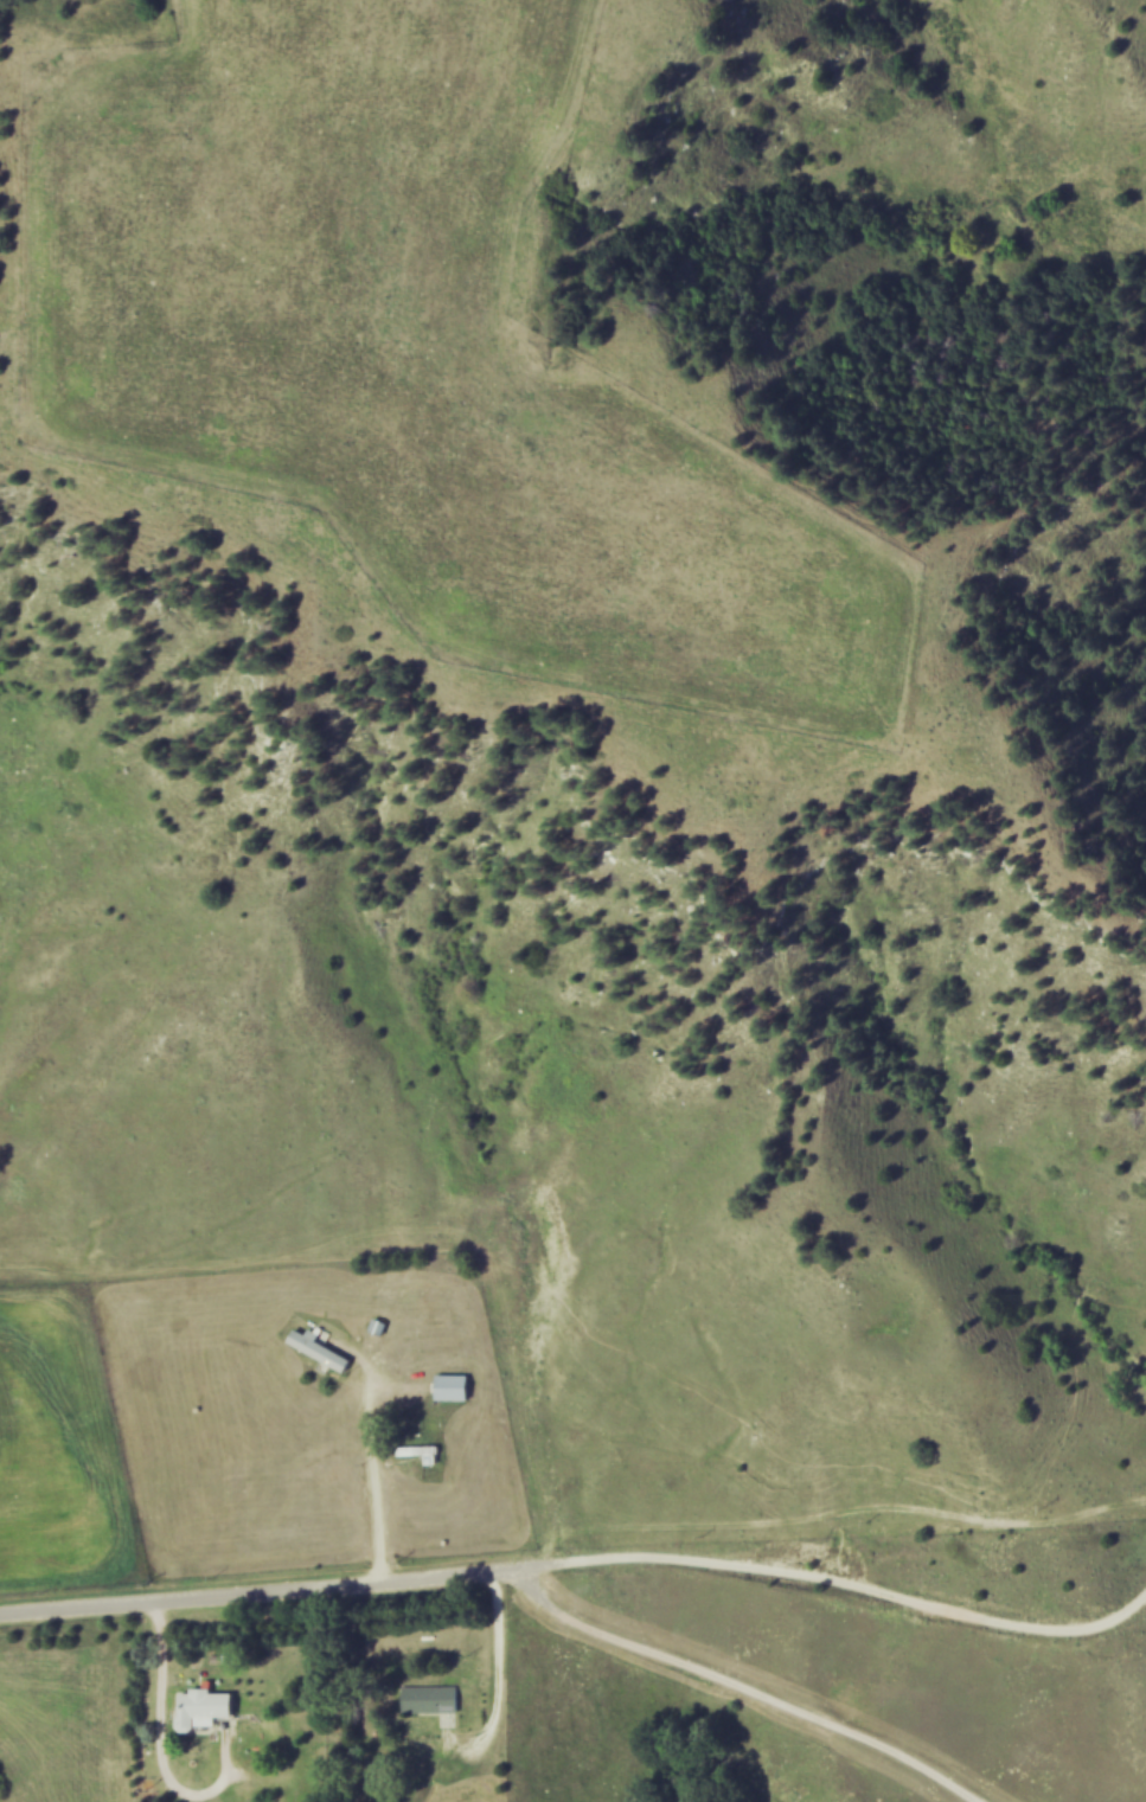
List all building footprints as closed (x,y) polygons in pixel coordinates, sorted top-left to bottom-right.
[(292,1342),(351,1371),(357,1358),(321,1340),(323,1336),(300,1325),(292,1342)] [(474,1374),(442,1373),(442,1398),(474,1398),(474,1374)] [(430,1464),(443,1463),(443,1444),(403,1445),(403,1455),(430,1455),(430,1464)] [(408,1711),(463,1711),(463,1684),(408,1684),(408,1711)] [(201,1714),(238,1715),(238,1690),(185,1688),(184,1729),(200,1729),(201,1714)]
